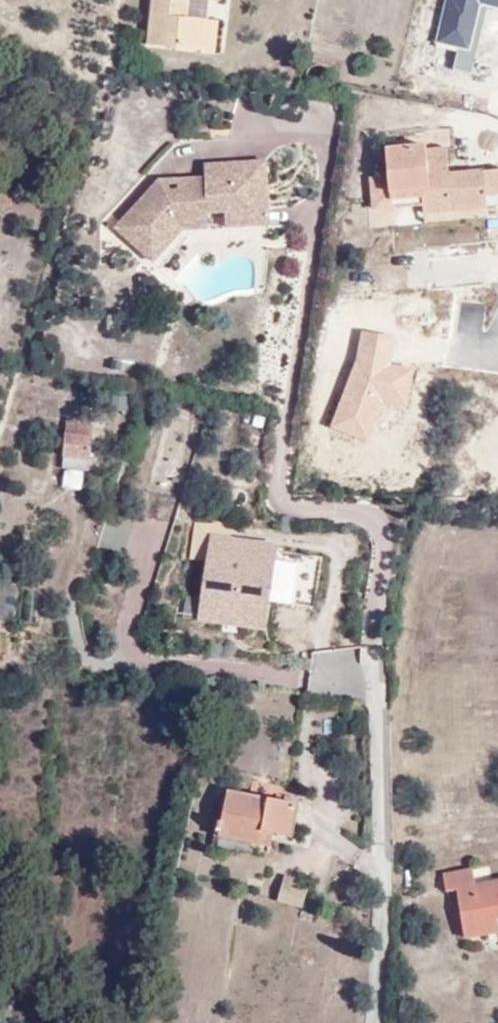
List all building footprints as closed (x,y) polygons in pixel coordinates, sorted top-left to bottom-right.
[(145,48),(202,53),(205,21),(188,18),(188,0),(151,0),(145,48)] [(205,21),(202,53),(212,54),(215,22),(205,21)] [(447,163),(448,146),(383,150),(384,175),(368,176),(373,221),(388,220),(389,225),(451,221),(451,212),(487,210),(488,220),(489,249),(497,249),(497,174),(447,176),(426,177),(427,164),(447,163)] [(262,159),(200,161),(199,176),(161,178),(113,225),(148,263),(178,233),(201,232),(201,216),(224,214),(224,231),(269,229),(262,159)] [(447,176),(447,163),(427,164),(426,177),(447,176)] [(451,212),(451,221),(488,220),(487,210),(451,212)] [(425,291),(428,323),(479,318),(487,317),(484,286),(425,291)] [(482,349),(421,355),(418,318),(410,318),(417,387),(495,379),(489,318),(479,318),(482,349)] [(101,422),(63,417),(60,452),(89,455),(89,441),(100,441),(101,422)] [(197,624),(267,633),(271,599),(312,605),(318,559),(279,554),(281,543),(209,534),(197,624)] [(222,787),(217,830),(264,839),(267,826),(290,830),(295,798),(222,787)] [(439,864),(441,886),(457,884),(464,933),(497,931),(497,873),(476,876),(475,859),(439,864)] [(276,893),(310,902),(316,880),(282,871),(276,893)]
